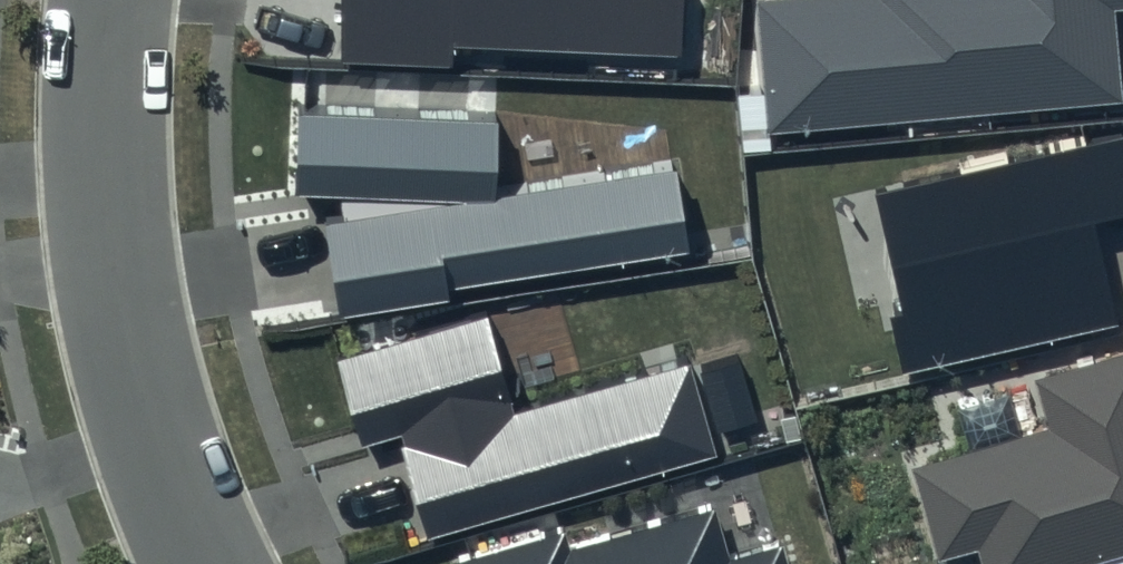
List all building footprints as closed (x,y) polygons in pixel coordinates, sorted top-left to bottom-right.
[(340,54),(454,58),(455,39),(679,47),(681,0),(342,0),(340,54)] [(758,2),(771,131),(1119,98),(1110,7),(1122,6),(1122,0),(784,0),(758,2)] [(499,124),(298,111),(298,197),(496,201),(499,124)] [(877,194),(906,315),(891,318),(903,372),(1117,320),(1095,228),(1122,221),(1122,135),(877,194)] [(327,230),(342,318),(453,301),(452,289),(691,251),(675,168),(499,205),(327,230)] [(485,320),(337,364),(362,450),(398,439),(429,542),(717,458),(689,365),(513,417),(485,320)] [(1035,379),(1050,427),(909,470),(937,563),(976,552),(980,563),(1097,563),(1122,556),(1122,352),(1035,379)] [(456,563),(787,563),(782,546),(730,561),(714,507),(570,549),(565,532),(456,563)]
